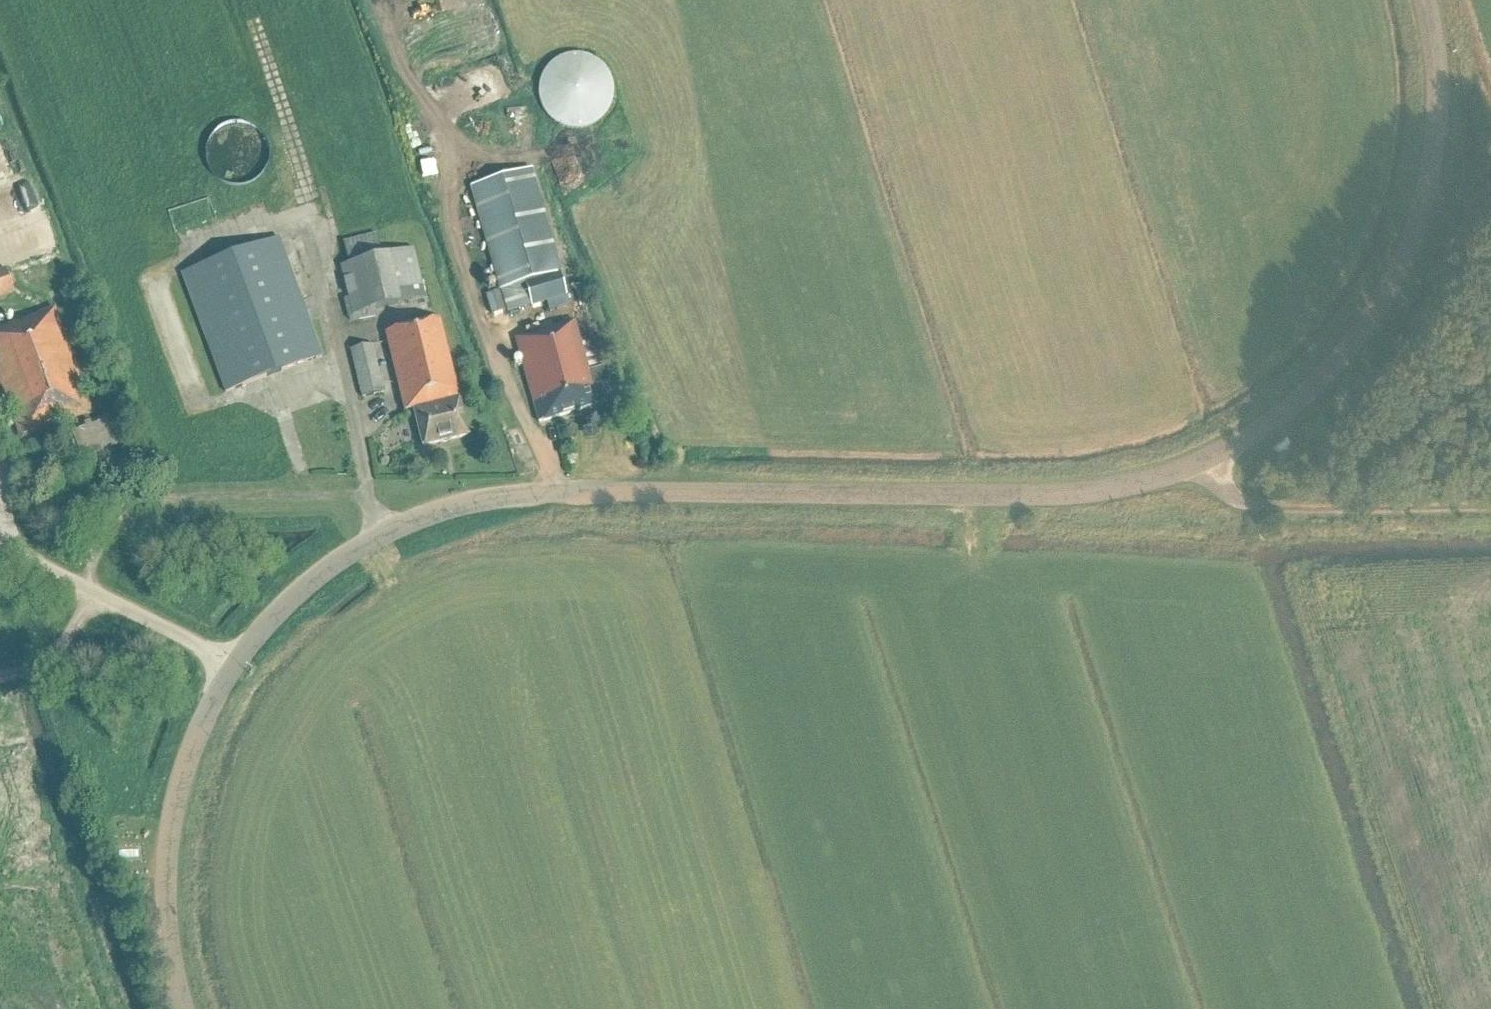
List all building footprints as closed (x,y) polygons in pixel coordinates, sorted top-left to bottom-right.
[(431,55),(495,37),(489,13),(424,30),(431,55)] [(537,99),(540,109),(545,118),(553,125),(562,130),(572,132),(583,131),(593,128),(601,122),(608,113),(612,104),(613,93),(612,83),(608,73),(601,65),(592,59),(583,56),(572,55),(562,58),(553,62),(545,70),(540,78),(537,88),(537,99)] [(9,107),(0,82),(0,110),(9,107)] [(15,165),(10,142),(0,144),(0,169),(15,165)] [(521,314),(519,307),(529,304),(530,308),(546,303),(548,312),(568,306),(530,172),(471,189),(500,292),(485,296),(490,317),(506,313),(507,318),(521,314)] [(36,209),(29,182),(0,190),(0,218),(36,209)] [(342,252),(344,252),(348,266),(340,268),(348,301),(342,302),(346,324),(374,317),(373,312),(425,299),(413,250),(381,258),(375,237),(340,245),(342,252)] [(278,240),(181,276),(225,394),(321,358),(278,240)] [(13,294),(4,271),(0,272),(0,299),(13,294)] [(65,435),(76,467),(118,452),(107,420),(89,426),(87,419),(92,417),(54,311),(0,330),(0,386),(20,442),(70,424),(73,432),(65,435)] [(422,448),(467,438),(439,321),(385,335),(404,413),(412,411),(422,448)] [(592,388),(607,383),(596,343),(580,347),(573,323),(514,341),(538,425),(597,407),(592,388)] [(361,399),(383,394),(372,347),(349,352),(361,399)] [(11,422),(5,424),(7,430),(13,428),(11,422)]
